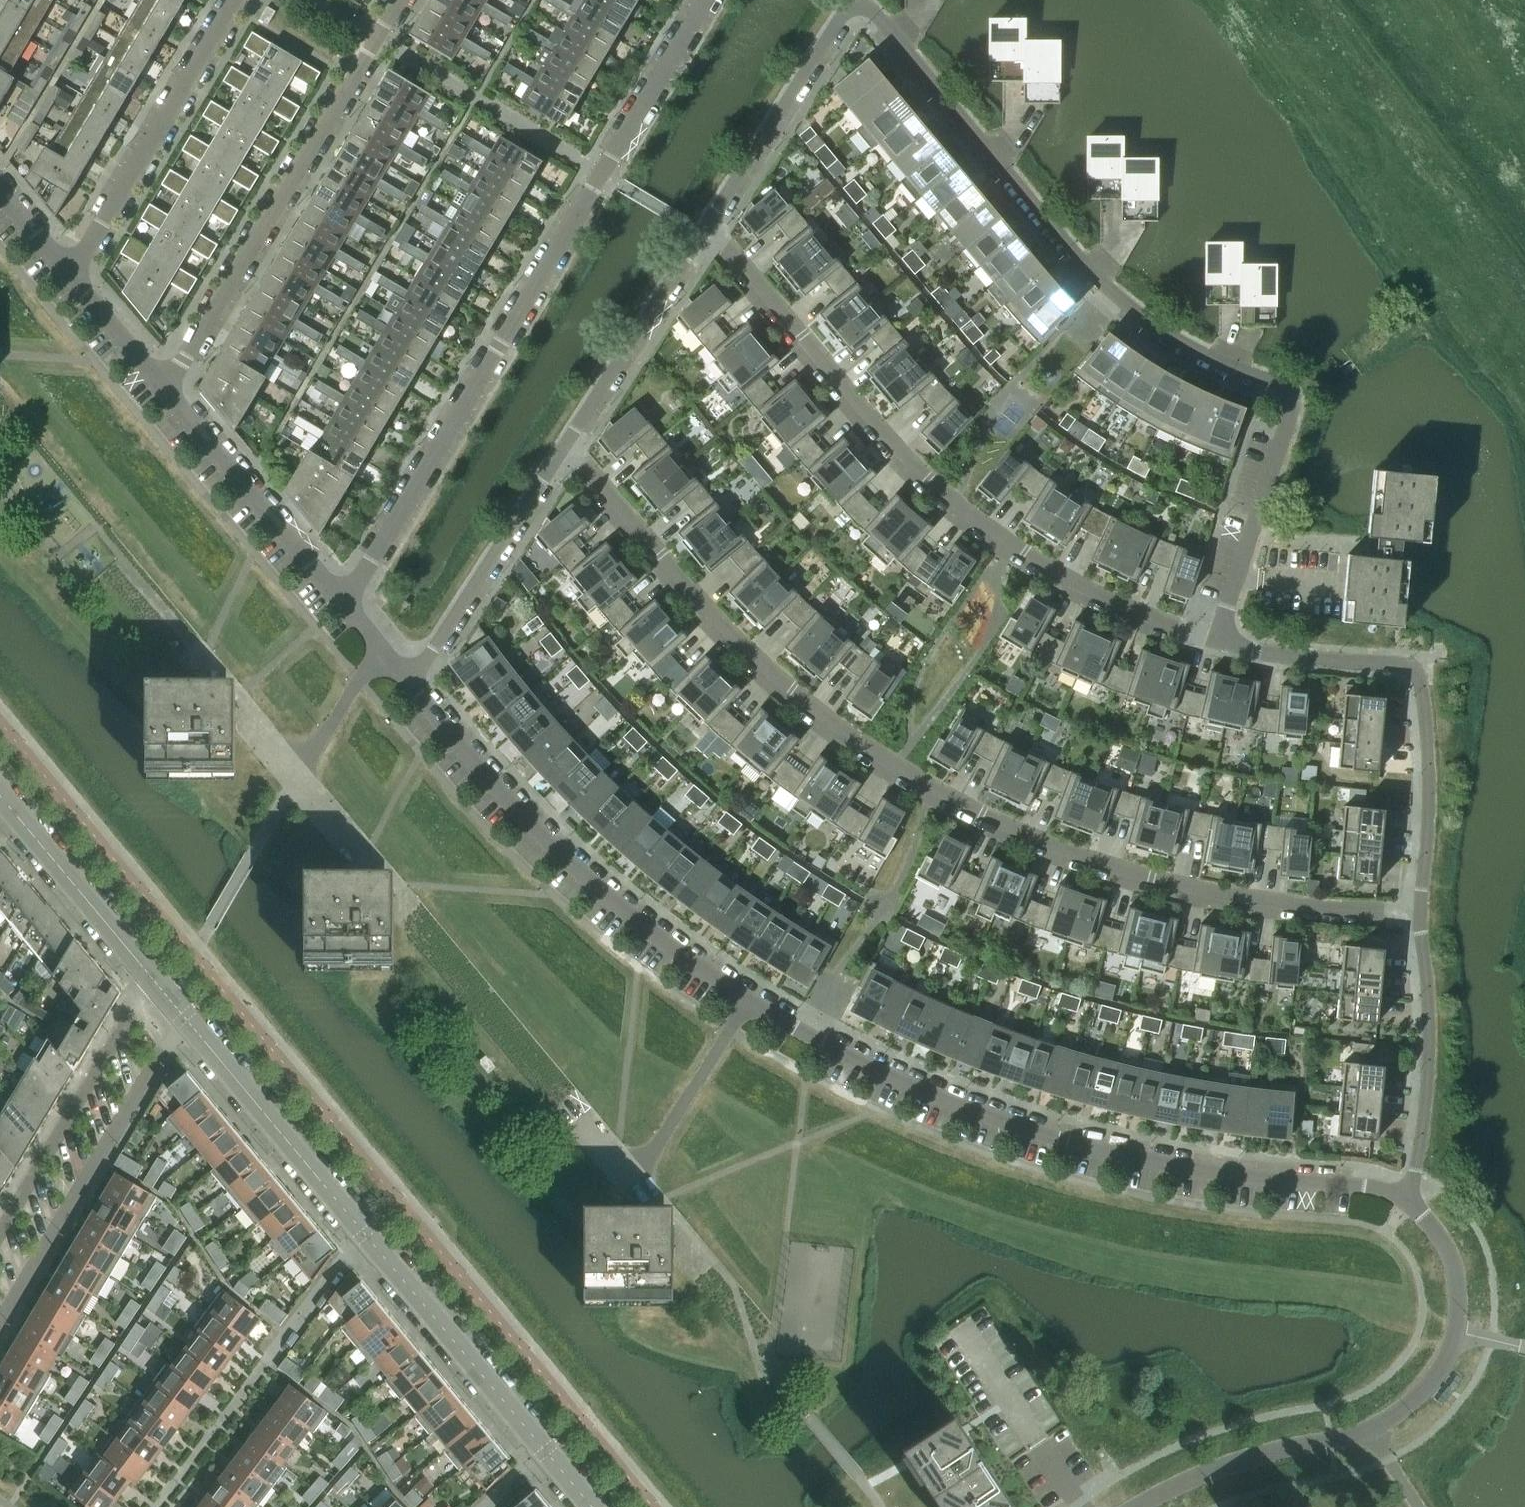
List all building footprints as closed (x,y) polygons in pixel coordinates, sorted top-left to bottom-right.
[(30,38),(41,20),(8,0),(0,13),(0,20),(30,38)] [(41,20),(52,1),(51,0),(8,0),(41,20)] [(178,0),(139,0),(138,2),(171,21),(182,3),(178,0)] [(419,16),(423,19),(460,41),(458,45),(471,53),(476,45),(463,37),(471,24),(434,1),(432,0),(429,0),(419,16)] [(434,1),(471,24),(479,10),(481,6),(472,0),(432,0),(434,1)] [(485,0),(472,0),(481,6),(479,10),(492,18),(497,10),(483,2),(485,0)] [(560,0),(544,0),(544,1),(558,9),(562,1),(560,0)] [(558,9),(572,18),(574,14),(611,36),(615,38),(625,21),(622,18),(590,0),(582,0),(576,10),(562,1),(558,9)] [(622,18),(625,21),(636,3),(632,1),(631,0),(590,0),(622,18)] [(171,21),(138,2),(127,20),(160,40),(171,21)] [(84,19),(91,7),(84,3),(77,15),(84,19)] [(275,11),(267,6),(259,20),(267,25),(275,11)] [(511,19),(497,10),(492,18),(506,27),(509,23),(511,19)] [(98,28),(105,15),(98,11),(91,23),(98,28)] [(572,18),(563,31),(601,53),(605,56),(615,38),(611,36),(574,14),(572,18)] [(76,32),(84,19),(77,15),(69,28),(76,32)] [(419,16),(408,35),(412,37),(430,48),(428,52),(438,58),(440,54),(449,59),(458,45),(460,41),(423,19),(419,16)] [(30,38),(0,20),(0,45),(19,56),(30,38)] [(160,40),(127,20),(116,39),(149,58),(160,40)] [(1023,82),(1024,42),(1024,20),(988,20),(988,82),(1001,82),(1023,82)] [(90,40),(98,28),(91,23),(83,36),(90,40)] [(541,36),(537,44),(543,48),(551,52),(553,49),(590,71),(594,73),(605,56),(601,53),(563,31),(556,27),(548,40),(541,36)] [(537,44),(541,36),(527,28),(525,32),(523,36),(537,44)] [(266,86),(286,52),(251,32),(243,46),(262,58),(250,77),(266,86)] [(149,58),(116,39),(105,58),(138,78),(149,58)] [(61,57),(69,44),(62,40),(54,53),(61,57)] [(1059,104),(1059,42),(1024,42),(1023,82),(1023,104),(1046,104),(1059,104)] [(19,56),(0,45),(0,70),(8,75),(19,56)] [(490,54),(476,45),(471,53),(485,62),(488,58),(490,54)] [(75,66),(83,53),(76,48),(68,62),(75,66)] [(543,48),(535,62),(543,66),(580,88),(584,91),(594,73),(590,71),(553,49),(551,52),(543,48)] [(320,73),(286,52),(266,86),(281,95),(292,76),(311,87),(320,73)] [(54,70),(61,57),(54,53),(47,66),(54,70)] [(138,78),(105,58),(94,76),(94,77),(126,97),(138,78)] [(68,78),(75,66),(68,62),(61,74),(68,78)] [(848,107),(884,78),(875,67),(872,69),(866,62),(849,76),(839,64),(827,82),(848,107)] [(502,71),(516,79),(520,71),(507,63),(505,67),(502,71)] [(245,121),(266,86),(250,77),(231,66),(222,81),(241,92),(230,112),(245,121)] [(520,71),(516,79),(521,83),(530,88),(532,84),(569,106),(573,108),(584,91),(580,88),(543,66),(543,67),(535,80),(520,71)] [(8,75),(0,70),(0,102),(14,78),(8,75)] [(420,109),(429,94),(420,88),(422,85),(412,79),(410,83),(390,71),(379,89),(418,112),(415,116),(429,124),(434,117),(420,109)] [(40,93),(47,81),(40,77),(33,89),(40,93)] [(126,97),(94,77),(83,95),(116,115),(126,97)] [(863,125),(896,98),(890,91),(893,89),(884,78),(848,107),(863,125)] [(521,83),(514,94),(523,100),(521,102),(530,108),(528,111),(538,117),(540,114),(558,124),(562,127),(573,108),(569,106),(532,84),(530,88),(521,83)] [(40,93),(33,89),(27,86),(7,119),(20,126),(40,93)] [(53,102),(60,90),(54,86),(46,98),(53,102)] [(300,107),(281,95),(266,86),(245,121),(260,130),(272,111),(291,122),(300,107)] [(418,112),(379,89),(369,106),(407,130),(415,116),(418,112)] [(116,115),(83,95),(72,113),(105,133),(116,115)] [(39,111),(45,115),(53,102),(46,98),(39,111)] [(878,142),(913,113),(904,102),(901,104),(896,98),(863,125),(878,142)] [(245,121),(230,112),(211,100),(202,115),(221,127),(209,146),(225,155),(245,121)] [(399,143),(407,130),(369,106),(358,124),(397,147),(394,151),(408,159),(413,151),(399,143)] [(105,133),(72,113),(61,132),(94,151),(105,133)] [(892,160),(925,133),(919,126),(922,124),(913,113),(878,142),(892,160)] [(445,129),(448,125),(434,117),(429,124),(443,133),(445,129)] [(279,141),(260,130),(245,121),(225,155),(240,164),(251,145),(270,156),(279,141)] [(31,139),(38,127),(31,123),(24,135),(31,139)] [(397,147),(358,124),(348,141),(386,165),(394,151),(397,147)] [(805,144),(816,135),(809,127),(798,136),(805,144)] [(94,151),(61,132),(50,150),(83,170),(94,151)] [(901,183),(942,148),(933,137),(930,139),(925,133),(892,160),(906,177),(900,182),(901,183)] [(204,189),(225,155),(209,146),(190,134),(181,149),(200,161),(189,180),(204,189)] [(23,152),(31,139),(24,135),(16,148),(23,152)] [(460,142),(474,151),(479,143),(465,135),(462,138),(460,142)] [(529,178),(542,156),(512,138),(510,142),(501,137),(492,151),(479,143),(474,151),(488,159),(490,155),(529,178)] [(1121,200),(1122,160),(1122,138),(1086,138),(1086,200),(1099,200),(1121,200)] [(378,178),(386,165),(348,141),(338,159),(376,182),(373,186),(387,194),(392,186),(378,178)] [(819,161),(830,152),(823,145),(813,154),(819,161)] [(83,170),(50,150),(44,146),(24,180),(55,217),(83,170)] [(916,201),(954,168),(949,161),(951,159),(942,148),(901,183),(916,201)] [(427,160),(413,151),(408,159),(422,168),(424,164),(427,160)] [(826,169),(837,160),(830,152),(819,161),(826,169)] [(259,176),(240,164),(225,155),(204,189),(219,199),(231,179),(250,191),(259,176)] [(529,178),(490,155),(488,159),(479,173),(519,196),(529,178)] [(376,182),(338,159),(327,177),(365,200),(373,186),(376,182)] [(1157,222),(1157,160),(1122,160),(1121,200),(1121,222),(1144,222),(1157,222)] [(936,213),(972,183),(963,172),(960,175),(954,168),(916,201),(922,196),(936,213)] [(204,189),(189,180),(170,169),(161,184),(180,195),(168,215),(184,224),(204,189)] [(453,186),(458,178),(444,170),(441,174),(439,178),(453,186)] [(519,196),(479,173),(471,186),(458,178),(453,186),(466,194),(469,190),(509,214),(519,196)] [(357,213),(365,200),(327,177),(316,194),(355,217),(352,221),(366,230),(371,222),(357,213)] [(849,197),(859,188),(853,180),(842,189),(849,197)] [(951,231),(984,204),(978,197),(981,194),(972,183),(936,213),(951,231)] [(406,195),(392,186),(387,194),(401,203),(404,199),(406,195)] [(855,204),(866,195),(859,188),(849,197),(855,204)] [(238,210),(219,199),(204,189),(184,224),(199,233),(210,214),(229,225),(238,210)] [(458,189),(450,203),(498,231),(509,214),(469,190),(466,194),(458,189)] [(802,217),(788,201),(785,203),(774,191),(755,207),(750,202),(737,222),(749,236),(752,234),(757,240),(775,224),(783,233),(802,217)] [(355,217),(316,194),(306,212),(344,235),(352,221),(355,217)] [(184,224),(168,215),(149,203),(140,218),(159,230),(148,249),(163,258),(184,224)] [(437,213),(432,221),(446,229),(448,225),(488,249),(498,231),(450,203),(442,216),(437,213)] [(966,248),(1001,218),(992,207),(989,210),(984,204),(951,231),(966,248)] [(437,213),(423,205),(420,209),(418,213),(432,221),(437,213)] [(336,249),(344,235),(306,212),(296,229),(334,252),(331,256),(345,265),(350,257),(336,249)] [(878,232),(889,223),(882,215),(871,224),(878,232)] [(785,279),(823,249),(812,236),(815,233),(802,217),(783,233),(790,242),(771,258),(776,264),(774,266),(785,279)] [(980,265),(1013,238),(1007,232),(1010,229),(1001,218),(966,248),(980,265)] [(385,230),(371,222),(366,230),(380,238),(383,234),(385,230)] [(884,239),(895,230),(889,223),(878,232),(884,239)] [(218,244),(199,233),(184,224),(163,258),(178,267),(190,248),(209,259),(218,244)] [(488,249),(448,225),(446,229),(437,243),(477,266),(488,249)] [(334,252),(296,229),(285,247),(323,270),(331,256),(334,252)] [(877,242),(867,230),(858,238),(868,250),(877,242)] [(163,258),(148,249),(129,237),(120,253),(139,264),(122,292),(134,307),(163,258)] [(995,283),(1030,253),(1021,242),(1018,245),(1013,238),(980,265),(995,283)] [(397,248),(411,256),(416,248),(402,240),(399,244),(397,248)] [(477,266),(437,243),(429,257),(416,248),(411,256),(424,265),(427,260),(467,284),(477,266)] [(1239,306),(1241,266),(1241,244),(1205,244),(1205,306),(1218,306),(1239,306)] [(315,283),(323,270),(285,247),(275,264),(313,287),(311,291),(324,300),(329,292),(315,283)] [(849,274),(835,258),(832,260),(823,249),(785,279),(796,293),(799,290),(804,296),(823,281),(830,290),(849,274)] [(907,267),(918,258),(911,250),(901,259),(907,267)] [(1003,305),(1042,273),(1037,267),(1039,264),(1030,253),(995,283),(1009,299),(1003,305)] [(364,265),(350,257),(345,265),(359,273),(362,269),(364,265)] [(169,282),(188,294),(197,279),(178,267),(163,258),(134,307),(146,321),(169,282)] [(914,274),(924,265),(918,258),(907,267),(914,274)] [(467,284),(427,260),(424,265),(416,278),(457,302),(467,284)] [(313,287),(275,264),(264,282),(302,305),(311,291),(313,287)] [(1276,327),(1275,265),(1241,266),(1239,306),(1239,327),(1263,327),(1276,327)] [(1019,323),(1059,287),(1050,277),(1048,280),(1042,273),(1003,305),(1019,323)] [(832,336),(869,304),(859,292),(862,290),(849,274),(830,290),(837,298),(818,314),(823,320),(821,322),(832,336)] [(395,283),(381,275),(378,279),(376,283),(390,291),(395,283)] [(457,302),(416,278),(408,291),(395,283),(390,291),(404,299),(406,295),(446,319),(457,302)] [(294,318),(302,305),(264,282),(254,299),(292,322),(290,326),(303,335),(308,327),(294,318)] [(936,302),(947,293),(941,285),(930,294),(936,302)] [(1057,322),(1073,306),(1066,299),(1069,297),(1059,287),(1019,323),(1041,347),(1061,326),(1057,322)] [(713,321),(732,305),(726,298),(723,301),(712,288),(693,304),(688,298),(675,318),(687,333),(689,330),(702,345),(720,330),(713,321)] [(343,300),(329,292),(324,300),(338,308),(341,304),(343,300)] [(943,310),(954,301),(947,293),(936,302),(943,310)] [(446,319),(406,295),(404,299),(396,313),(435,337),(446,319)] [(896,331),(883,316),(890,310),(878,297),(869,304),(832,336),(843,349),(846,347),(851,353),(870,337),(877,346),(896,331)] [(915,297),(904,307),(912,317),(924,307),(915,297)] [(292,322),(254,299),(243,317),(281,340),(290,326),(292,322)] [(355,318),(369,326),(374,318),(360,310),(357,314),(355,318)] [(435,337),(396,313),(387,326),(374,318),(369,326),(383,334),(386,330),(425,354),(435,337)] [(273,354),(281,340),(243,317),(233,335),(271,357),(269,361),(282,370),(287,362),(273,354)] [(965,337),(976,328),(970,320),(959,329),(965,337)] [(723,376),(760,345),(749,332),(752,330),(747,323),(728,338),(720,330),(702,345),(714,360),(711,362),(723,376)] [(320,339),(322,335),(308,327),(303,335),(317,343),(320,339)] [(972,345),(983,336),(976,328),(965,337),(972,345)] [(425,354),(386,330),(383,334),(374,348),(415,372),(425,354)] [(879,392),(916,362),(906,349),(909,347),(896,331),(877,346),(884,355),(865,371),(870,377),(868,379),(879,392)] [(271,357),(233,335),(222,352),(260,375),(265,378),(266,377),(261,374),(269,361),(271,357)] [(1095,391),(1127,347),(1116,339),(1114,342),(1106,336),(1093,353),(1088,349),(1070,372),(1093,389),(1095,391)] [(353,353),(339,345),(337,349),(334,353),(348,361),(353,353)] [(760,377),(779,362),(773,355),(770,357),(760,345),(723,376),(716,381),(727,394),(737,387),(749,402),(768,386),(760,377)] [(1115,404),(1143,362),(1136,358),(1138,355),(1127,347),(1095,391),(1115,404)] [(415,372),(374,348),(366,361),(353,353),(348,361),(362,369),(365,366),(405,389),(415,372)] [(989,365),(1000,356),(993,348),(982,358),(989,365)] [(210,367),(197,388),(233,432),(234,430),(255,396),(265,378),(260,375),(222,352),(212,369),(210,367)] [(299,374),(301,370),(287,362),(282,370),(296,378),(299,374)] [(943,387),(930,371),(927,374),(916,362),(879,392),(890,406),(893,404),(898,410),(917,394),(926,405),(943,387)] [(1136,417),(1164,370),(1152,364),(1150,367),(1143,362),(1115,404),(1117,405),(1136,417)] [(325,378),(330,369),(321,364),(316,373),(325,378)] [(405,389),(365,366),(362,369),(353,383),(394,408),(405,389)] [(1158,429),(1181,384),(1174,380),(1175,377),(1164,370),(1136,417),(1141,420),(1158,429)] [(770,432),(807,401),(796,389),(799,386),(794,379),(775,395),(768,386),(749,402),(761,416),(759,419),(770,432)] [(327,397),(332,389),(318,380),(315,384),(313,388),(327,397)] [(394,408),(353,383),(345,397),(332,389),(327,397),(340,405),(344,401),(384,425),(394,408)] [(1181,440),(1202,390),(1190,385),(1189,388),(1181,384),(1158,429),(1167,434),(1181,440)] [(952,436),(969,418),(957,407),(960,404),(943,387),(926,405),(936,415),(919,433),(925,438),(923,440),(938,455),(954,438),(952,436)] [(1201,449),(1221,403),(1213,399),(1215,396),(1202,390),(1181,440),(1193,446),(1201,449)] [(384,425),(344,401),(340,405),(332,418),(373,443),(384,425)] [(807,401),(770,432),(781,446),(784,450),(776,457),(787,470),(798,460),(816,444),(807,434),(826,418),(820,411),(817,414),(807,401)] [(1241,433),(1235,432),(1243,411),(1221,403),(1201,449),(1220,456),(1232,461),(1241,433)] [(615,459),(634,443),(642,452),(660,437),(647,421),(644,423),(633,411),(614,427),(609,421),(596,441),(607,455),(610,453),(615,459)] [(1066,431),(1074,420),(1066,414),(1058,425),(1066,431)] [(306,431),(311,424),(297,415),(295,419),(292,423),(306,431)] [(1036,431),(1044,422),(1035,415),(1027,424),(1036,431)] [(373,443),(332,418),(324,432),(311,424),(306,431),(319,440),(323,436),(363,460),(373,443)] [(1088,446),(1096,435),(1087,429),(1080,441),(1088,446)] [(1097,452),(1105,440),(1096,435),(1088,446),(1097,452)] [(363,460),(323,436),(319,440),(312,452),(307,449),(307,450),(352,478),(363,460)] [(644,498),(681,467),(670,455),(673,453),(660,437),(642,452),(649,461),(630,476),(635,482),(632,485),(644,498)] [(821,491),(856,459),(846,447),(849,444),(842,437),(824,454),(816,444),(798,460),(812,476),(809,478),(821,491)] [(1067,454),(1073,445),(1064,439),(1058,448),(1067,454)] [(352,478),(307,450),(297,468),(283,491),(319,534),(342,495),(352,478)] [(1024,492),(1038,473),(1023,460),(1020,463),(1008,452),(992,472),(990,470),(975,488),(991,501),(993,498),(999,503),(1015,484),(1024,492)] [(1135,473),(1141,461),(1132,456),(1126,469),(1135,473)] [(858,491),(876,475),(870,468),(867,471),(856,459),(821,491),(832,504),(835,501),(849,518),(867,502),(858,491)] [(1144,478),(1151,465),(1141,461),(1135,473),(1144,478)] [(662,515),(681,500),(689,509),(707,493),(694,477),(691,480),(681,467),(644,498),(655,511),(657,509),(662,515)] [(1367,537),(1428,543),(1434,476),(1373,470),(1367,537)] [(1041,536),(1067,495),(1053,487),(1055,483),(1038,473),(1024,492),(1035,499),(1022,520),(1028,524),(1027,527),(1041,536)] [(1184,496),(1189,483),(1180,479),(1174,492),(1184,496)] [(1193,499),(1199,486),(1189,483),(1184,496),(1193,499)] [(752,485),(742,493),(750,502),(760,494),(752,485)] [(1153,505),(1159,492),(1151,488),(1145,501),(1153,505)] [(691,555),(728,524),(717,512),(720,509),(707,493),(689,509),(696,517),(677,533),(682,539),(679,541),(691,555)] [(873,556),(911,513),(899,503),(902,500),(895,494),(878,512),(867,502),(849,518),(850,519),(868,535),(860,544),(873,556)] [(757,515),(770,503),(763,495),(750,507),(757,515)] [(1088,533),(1100,511),(1083,501),(1081,504),(1067,495),(1041,536),(1056,546),(1058,542),(1065,547),(1078,526),(1088,533)] [(572,540),(591,524),(585,517),(582,519),(571,507),(552,523),(547,517),(534,537),(546,552),(548,549),(561,564),(579,549),(572,540)] [(1111,574),(1131,530),(1116,523),(1118,520),(1100,511),(1088,533),(1100,538),(1089,560),(1096,563),(1095,567),(1111,574)] [(847,522),(840,513),(831,520),(838,528),(847,522)] [(916,546),(932,528),(926,521),(923,524),(911,513),(873,556),(886,567),(894,558),(911,573),(927,556),(916,546)] [(710,572),(728,556),(736,566),(754,550),(741,534),(738,536),(728,524),(691,555),(702,568),(704,566),(710,572)] [(1157,565),(1166,542),(1148,534),(1146,537),(1131,530),(1111,574),(1126,582),(1128,578),(1135,582),(1145,560),(1157,565)] [(575,600),(619,564),(608,551),(611,549),(605,542),(586,557),(579,549),(561,564),(573,579),(570,581),(581,594),(575,600)] [(1184,604),(1200,558),(1184,552),(1185,549),(1166,542),(1157,565),(1169,569),(1161,592),(1169,595),(1167,598),(1184,604)] [(957,582),(972,562),(958,552),(960,549),(953,544),(939,564),(927,556),(911,573),(912,574),(931,588),(929,591),(951,606),(965,587),(957,582)] [(743,613),(778,579),(766,568),(769,565),(754,550),(736,566),(745,575),(728,592),(733,598),(731,600),(743,613)] [(1402,627),(1406,582),(1408,560),(1347,554),(1340,621),(1402,627)] [(619,596),(638,581),(632,574),(629,576),(619,564),(575,600),(586,614),(595,606),(609,622),(627,606),(619,596)] [(790,621),(806,603),(792,588),(789,591),(778,579),(743,613),(755,625),(758,623),(763,628),(781,611),(790,621)] [(625,658),(668,621),(657,608),(660,606),(653,599),(635,615),(627,606),(609,622),(622,637),(613,645),(625,658)] [(1042,631),(1055,610),(1047,605),(1045,609),(1030,600),(1018,621),(1010,617),(998,637),(1021,651),(1023,648),(1040,658),(1053,637),(1042,631)] [(800,667),(840,621),(827,610),(821,616),(806,603),(790,621),(799,629),(783,647),(789,653),(787,655),(800,667)] [(532,632),(543,624),(537,616),(526,624),(532,632)] [(1076,678),(1095,634),(1081,627),(1082,624),(1074,620),(1064,642),(1053,637),(1040,658),(1042,659),(1061,668),(1060,671),(1076,678)] [(669,653),(687,637),(681,630),(678,633),(668,621),(625,658),(625,659),(632,653),(643,666),(645,664),(660,680),(678,664),(669,653)] [(840,621),(800,667),(813,678),(816,676),(822,681),(838,662),(848,670),(871,641),(866,636),(857,647),(848,639),(853,633),(840,621)] [(500,657),(492,646),(477,624),(466,642),(471,649),(453,662),(458,670),(455,672),(464,684),(500,657)] [(545,649),(556,640),(550,632),(539,641),(545,649)] [(1110,663),(1120,641),(1112,637),(1110,641),(1095,634),(1076,678),(1091,685),(1093,682),(1111,690),(1121,668),(1110,663)] [(551,657),(562,648),(556,640),(545,649),(551,657)] [(858,678),(844,698),(851,703),(848,705),(870,721),(884,702),(905,672),(883,656),(879,663),(869,656),(877,645),(871,641),(848,670),(848,671),(858,678)] [(1148,706),(1163,660),(1148,655),(1149,652),(1141,649),(1133,672),(1121,668),(1111,690),(1113,691),(1133,697),(1132,701),(1148,706)] [(686,711),(720,676),(708,664),(711,661),(704,655),(687,673),(678,664),(660,680),(676,696),(674,698),(686,711)] [(481,699),(514,674),(508,666),(500,657),(464,684),(473,695),(476,693),(481,699)] [(1192,692),(1181,688),(1188,665),(1180,662),(1179,666),(1163,660),(1148,706),(1145,714),(1162,720),(1166,709),(1185,715),(1192,692)] [(572,682),(582,673),(576,665),(565,674),(572,682)] [(1223,727),(1234,680),(1218,676),(1219,673),(1210,671),(1204,695),(1192,692),(1185,715),(1186,715),(1207,720),(1207,723),(1223,727)] [(578,690),(589,681),(582,673),(572,682),(578,690)] [(493,720),(528,689),(519,680),(514,674),(481,699),(486,706),(483,708),(493,720)] [(724,708),(741,690),(734,684),(731,687),(720,676),(686,711),(699,723),(701,720),(717,736),(733,717),(724,708)] [(235,781),(236,699),(236,679),(147,678),(147,699),(146,781),(235,781)] [(1266,708),(1254,706),(1259,682),(1250,680),(1249,683),(1234,680),(1223,727),(1240,731),(1241,727),(1260,732),(1266,708)] [(510,735),(548,701),(534,684),(528,689),(493,720),(501,730),(504,728),(510,735)] [(1301,740),(1306,691),(1289,690),(1290,686),(1280,685),(1278,709),(1266,708),(1260,732),(1262,732),(1284,734),(1283,738),(1301,740)] [(1345,685),(1344,694),(1355,695),(1356,686),(1345,685)] [(1382,722),(1384,698),(1355,695),(1344,694),(1342,718),(1382,722)] [(600,714),(610,704),(603,697),(593,706),(600,714)] [(523,755),(557,724),(563,719),(548,701),(510,735),(515,741),(513,744),(523,755)] [(607,721),(617,711),(610,704),(600,714),(607,721)] [(746,764),(777,726),(764,716),(767,713),(759,707),(744,726),(733,717),(717,736),(735,750),(732,753),(746,764)] [(981,757),(993,736),(976,726),(980,719),(965,710),(964,710),(964,711),(946,742),(938,737),(926,757),(949,771),(951,768),(958,772),(970,751),(981,757)] [(1380,747),(1382,723),(1382,722),(1342,718),(1340,743),(1380,747)] [(540,769),(571,740),(557,724),(523,755),(532,765),(534,762),(540,769)] [(783,758),(799,739),(792,733),(789,736),(777,726),(746,764),(759,775),(762,772),(779,786),(793,767),(783,758)] [(630,744),(639,734),(632,727),(622,737),(630,744)] [(637,752),(647,742),(639,734),(630,744),(637,752)] [(1004,799),(1024,755),(1010,749),(1011,745),(993,736),(981,757),(993,763),(982,785),(989,788),(988,791),(1004,799)] [(554,788),(586,756),(583,753),(571,740),(540,769),(546,775),(544,778),(554,788)] [(1377,772),(1380,747),(1340,743),(1337,768),(1377,772)] [(1121,746),(1114,766),(1132,773),(1140,753),(1121,746)] [(805,819),(837,772),(824,763),(826,760),(819,754),(804,775),(793,767),(779,786),(797,799),(790,809),(805,819)] [(1050,790),(1059,768),(1040,759),(1039,762),(1024,755),(1004,799),(1019,806),(1021,803),(1028,807),(1038,784),(1050,790)] [(572,802),(602,772),(586,756),(554,788),(563,798),(566,796),(572,802)] [(660,774),(670,763),(662,756),(653,767),(660,774)] [(668,781),(677,770),(670,763),(660,774),(668,781)] [(1315,781),(1316,766),(1301,765),(1300,780),(1315,781)] [(1196,775),(1207,778),(1209,770),(1199,767),(1196,775)] [(1076,829),(1092,784),(1077,778),(1078,775),(1059,768),(1050,790),(1061,794),(1053,817),(1060,820),(1059,823),(1076,829)] [(586,820),(617,787),(610,781),(602,772),(572,802),(578,808),(576,810),(586,820)] [(846,804),(860,784),(853,778),(850,781),(837,772),(805,819),(810,813),(824,822),(826,819),(844,832),(857,811),(846,804)] [(692,802),(701,791),(693,784),(684,795),(692,802)] [(1121,816),(1128,793),(1109,786),(1107,790),(1092,784),(1076,829),(1092,835),(1093,832),(1100,835),(1109,812),(1121,816)] [(605,833),(634,802),(617,787),(586,820),(596,830),(599,827),(605,833)] [(1349,788),(1348,800),(1364,802),(1365,790),(1349,788)] [(699,808),(709,798),(701,791),(692,802),(699,808)] [(1150,853),(1163,807),(1147,802),(1148,799),(1128,793),(1121,816),(1133,819),(1126,843),(1134,845),(1133,849),(1150,853)] [(889,835),(901,813),(887,805),(889,801),(881,797),(868,818),(857,811),(844,832),(863,843),(862,846),(885,859),(896,839),(889,835)] [(619,851),(650,817),(639,807),(634,802),(605,833),(611,839),(609,842),(619,851)] [(1382,834),(1384,809),(1344,805),(1341,830),(1382,834)] [(1194,836),(1199,813),(1179,807),(1178,811),(1163,807),(1150,853),(1167,858),(1168,854),(1175,856),(1182,833),(1194,836)] [(725,829),(733,818),(725,811),(717,822),(725,829)] [(1226,871),(1235,823),(1219,820),(1219,817),(1199,813),(1194,836),(1206,838),(1202,862),(1209,864),(1209,867),(1226,871)] [(639,864),(666,831),(650,817),(619,851),(630,861),(633,858),(639,864)] [(733,835),(741,824),(733,818),(725,829),(733,835)] [(1252,872),(1256,847),(1268,850),(1272,826),(1251,822),(1251,826),(1235,823),(1226,871),(1243,874),(1244,870),(1252,872)] [(654,881),(684,846),(689,840),(671,824),(666,831),(639,864),(646,869),(643,872),(654,881)] [(1304,881),(1307,851),(1309,833),(1292,832),(1292,828),(1272,826),(1268,850),(1281,851),(1278,875),(1286,876),(1286,880),(1304,881)] [(1379,859),(1382,834),(1341,830),(1339,855),(1379,859)] [(759,854),(767,843),(759,837),(750,848),(759,854)] [(958,868),(970,846),(962,842),(960,845),(945,837),(933,859),(926,855),(915,876),(938,889),(940,886),(959,896),(969,874),(958,868)] [(767,860),(775,849),(767,843),(759,854),(767,860)] [(674,893),(700,858),(684,846),(654,881),(665,890),(668,887),(674,893)] [(18,869),(3,851),(0,856),(0,898),(18,869)] [(818,870),(825,859),(817,854),(810,865),(818,870)] [(1377,883),(1379,859),(1339,855),(1337,879),(1377,883)] [(990,922),(1012,869),(997,863),(999,859),(990,856),(980,878),(969,874),(959,896),(978,904),(974,915),(990,922)] [(690,910),(718,873),(715,870),(700,858),(674,893),(681,898),(679,901),(690,910)] [(793,878),(801,867),(793,861),(785,873),(793,878)] [(802,884),(810,872),(801,867),(793,878),(802,884)] [(32,886),(18,869),(0,898),(0,911),(10,923),(32,886)] [(394,971),(394,921),(394,869),(305,869),(305,890),(305,971),(394,971)] [(1027,898),(1037,875),(1028,872),(1027,875),(1012,869),(990,922),(994,914),(1009,921),(1010,917),(1030,926),(1039,903),(1027,898)] [(711,920),(736,886),(718,873),(690,910),(702,918),(704,915),(711,920)] [(829,901),(836,889),(828,884),(820,896),(829,901)] [(1066,942),(1081,895),(1066,890),(1067,887),(1058,884),(1050,907),(1039,903),(1030,926),(1050,933),(1049,936),(1066,942)] [(25,941),(47,904),(32,886),(10,923),(25,941)] [(727,936),(753,898),(746,894),(736,886),(711,920),(718,925),(716,928),(727,936)] [(838,906),(845,894),(836,889),(829,901),(838,906)] [(1098,923),(1106,900),(1097,897),(1096,901),(1081,895),(1066,942),(1082,947),(1083,944),(1103,950),(1110,927),(1098,923)] [(748,946),(772,911),(753,898),(727,936),(739,944),(741,941),(748,946)] [(40,958),(62,921),(47,904),(25,941),(40,958)] [(1138,972),(1152,916),(1136,912),(1137,909),(1128,906),(1122,930),(1110,927),(1103,950),(1124,956),(1121,967),(1138,972)] [(765,962),(790,923),(779,916),(772,911),(748,946),(755,951),(753,954),(765,962)] [(1183,946),(1171,943),(1177,919),(1168,917),(1167,920),(1152,916),(1138,972),(1141,964),(1157,968),(1158,964),(1178,970),(1183,946)] [(54,976),(76,939),(62,921),(40,958),(54,976)] [(786,970),(808,934),(790,923),(765,962),(778,969),(780,966),(786,970)] [(1216,980),(1224,932),(1208,929),(1209,925),(1200,924),(1195,948),(1183,946),(1178,970),(1199,973),(1199,977),(1216,980)] [(823,966),(837,942),(812,927),(808,934),(786,970),(807,983),(818,964),(823,966)] [(909,945),(915,933),(906,928),(900,941),(909,945)] [(1258,959),(1245,957),(1250,932),(1240,931),(1240,935),(1224,932),(1216,980),(1233,983),(1234,979),(1254,983),(1258,959)] [(918,950),(924,937),(915,933),(909,945),(918,950)] [(1293,990),(1298,942),(1281,940),(1281,936),(1272,935),(1270,960),(1258,959),(1254,983),(1275,985),(1275,988),(1293,990)] [(76,1069),(118,999),(122,993),(114,984),(111,981),(113,979),(107,976),(96,963),(98,962),(92,958),(82,945),(83,944),(78,941),(76,939),(54,976),(83,1010),(60,1050),(76,1069)] [(1381,973),(1384,949),(1343,945),(1341,969),(1381,973)] [(947,964),(953,951),(944,946),(938,959),(947,964)] [(957,968),(962,955),(953,951),(947,964),(957,968)] [(873,1019),(893,980),(896,973),(870,960),(857,985),(862,988),(851,1007),(873,1019)] [(986,980),(992,967),(982,963),(977,976),(986,980)] [(996,984),(1001,971),(992,967),(986,980),(996,984)] [(1379,998),(1381,974),(1381,973),(1341,969),(1339,994),(1379,998)] [(4,978),(0,981),(0,985),(9,996),(15,991),(4,978)] [(1026,995),(1031,982),(1021,979),(1016,992),(1026,995)] [(892,1031),(911,989),(893,980),(873,1019),(880,1022),(879,1025),(892,1031)] [(1036,999),(1040,986),(1031,982),(1026,995),(1036,999)] [(914,1038),(931,999),(911,989),(892,1031),(904,1038),(906,1034),(914,1038)] [(1066,1009),(1070,995),(1061,992),(1056,1006),(1066,1009)] [(1376,1023),(1379,998),(1339,994),(1336,1019),(1376,1023)] [(1076,1012),(1080,999),(1070,995),(1066,1009),(1076,1012)] [(36,1006),(22,998),(18,1005),(32,1013),(36,1006)] [(933,1050),(952,1008),(931,999),(914,1038),(921,1041),(920,1045),(933,1050)] [(1107,1021),(1111,1007),(1101,1005),(1097,1018),(1107,1021)] [(8,1024),(17,1010),(10,1006),(2,1020),(8,1024)] [(50,1015),(36,1006),(32,1013),(46,1022),(50,1015)] [(1117,1024),(1120,1010),(1111,1007),(1107,1021),(1117,1024)] [(956,1056),(972,1016),(952,1008),(933,1050),(946,1056),(948,1052),(956,1056)] [(1208,1022),(1210,1010),(1196,1008),(1194,1019),(1208,1022)] [(1148,1031),(1151,1017),(1141,1015),(1138,1029),(1148,1031)] [(976,1067),(993,1024),(972,1016),(956,1056),(964,1059),(962,1062),(976,1067)] [(1158,1034),(1161,1020),(1151,1017),(1148,1031),(1158,1034)] [(999,1072),(1013,1032),(1010,1031),(993,1024),(976,1067),(989,1072),(990,1069),(999,1072)] [(1190,1040),(1192,1026),(1182,1024),(1180,1038),(1190,1040)] [(1200,1042),(1202,1028),(1192,1026),(1190,1040),(1200,1042)] [(1232,1047),(1234,1033),(1224,1031),(1221,1045),(1232,1047)] [(1019,1083),(1034,1039),(1013,1032),(999,1072),(1007,1075),(1006,1078),(1019,1083)] [(1242,1048),(1244,1035),(1234,1033),(1232,1047),(1242,1048)] [(76,1069),(60,1050),(48,1036),(36,1057),(64,1090),(76,1069)] [(1273,1052),(1275,1038),(1265,1037),(1263,1051),(1273,1052)] [(1284,1053),(1285,1039),(1275,1038),(1273,1052),(1284,1053)] [(1042,1087),(1053,1045),(1050,1044),(1034,1039),(1019,1083),(1033,1087),(1034,1084),(1042,1087)] [(1063,1096),(1076,1052),(1053,1045),(1042,1087),(1050,1089),(1049,1092),(1063,1096)] [(1086,1099),(1097,1058),(1090,1056),(1076,1052),(1063,1096),(1076,1101),(1077,1097),(1086,1099)] [(486,1056),(479,1062),(489,1074),(497,1067),(486,1056)] [(1130,1110),(1140,1069),(1142,1061),(1119,1056),(1117,1064),(1105,1108),(1121,1112),(1121,1108),(1130,1110)] [(64,1090),(36,1057),(24,1077),(52,1109),(64,1090)] [(1105,1108),(1117,1064),(1097,1058),(1086,1099),(1094,1101),(1093,1105),(1105,1108)] [(1381,1090),(1383,1066),(1343,1062),(1341,1086),(1381,1090)] [(202,1090),(188,1074),(187,1072),(184,1075),(175,1063),(156,1095),(173,1115),(202,1090)] [(1152,1119),(1161,1073),(1140,1069),(1130,1110),(1138,1112),(1138,1116),(1152,1119)] [(1175,1120),(1183,1078),(1161,1073),(1152,1119),(1166,1122),(1166,1118),(1175,1120)] [(1220,1127),(1227,1085),(1228,1077),(1204,1074),(1203,1081),(1195,1127),(1211,1129),(1211,1126),(1220,1127)] [(52,1109),(24,1077),(13,1096),(40,1129),(52,1109)] [(1195,1127),(1203,1081),(1183,1078),(1175,1120),(1183,1121),(1182,1125),(1195,1127)] [(1296,1114),(1298,1085),(1269,1083),(1268,1091),(1263,1133),(1265,1133),(1289,1135),(1291,1114),(1296,1114)] [(1242,1134),(1248,1088),(1227,1085),(1220,1127),(1228,1128),(1228,1132),(1242,1134)] [(1379,1115),(1381,1091),(1381,1090),(1341,1086),(1338,1111),(1379,1115)] [(1263,1133),(1268,1091),(1248,1088),(1242,1134),(1256,1136),(1257,1132),(1263,1133)] [(188,1133),(217,1109),(202,1090),(173,1115),(167,1119),(183,1138),(188,1133)] [(40,1129),(13,1096),(1,1116),(28,1148),(40,1129)] [(203,1150),(232,1126),(217,1109),(188,1133),(203,1150)] [(1376,1140),(1379,1115),(1338,1111),(1336,1136),(1376,1140)] [(1,1116),(0,1117),(0,1149),(17,1168),(28,1148),(1,1116)] [(1302,1120),(1300,1134),(1311,1135),(1312,1121),(1302,1120)] [(225,1161),(246,1144),(232,1126),(203,1150),(217,1167),(225,1160),(225,1161)] [(226,1190),(261,1161),(246,1144),(225,1161),(225,1160),(217,1167),(211,1172),(226,1190)] [(0,1149),(0,1182),(5,1188),(17,1168),(0,1149)] [(143,1167),(137,1163),(121,1154),(115,1165),(137,1178),(143,1167)] [(158,1158),(151,1170),(160,1176),(168,1164),(158,1158)] [(241,1208),(276,1179),(261,1161),(226,1190),(241,1208)] [(153,1188),(160,1176),(151,1170),(144,1182),(153,1188)] [(158,1197),(119,1174),(106,1194),(145,1218),(158,1197)] [(256,1226),(262,1221),(291,1197),(276,1179),(241,1208),(256,1226)] [(171,1199),(177,1189),(165,1182),(159,1191),(171,1199)] [(145,1218),(106,1194),(95,1214),(134,1237),(145,1218)] [(275,1238),(304,1213),(291,1197),(262,1221),(275,1238)] [(198,1214),(190,1202),(181,1208),(188,1220),(198,1214)] [(673,1307),(673,1257),(673,1225),(673,1205),(584,1204),(584,1225),(584,1307),(673,1307)] [(286,1261),(291,1256),(320,1232),(304,1213),(275,1238),(270,1242),(286,1261)] [(134,1237),(95,1214),(83,1233),(122,1257),(134,1237)] [(205,1226),(198,1214),(188,1220),(196,1232),(205,1226)] [(181,1247),(187,1238),(178,1231),(172,1240),(181,1247)] [(313,1283),(333,1256),(331,1253),(335,1250),(334,1249),(320,1232),(291,1256),(313,1283)] [(122,1257),(83,1233),(71,1253),(110,1276),(122,1257)] [(175,1256),(181,1247),(172,1240),(166,1250),(175,1256)] [(223,1253),(215,1241),(206,1247),(213,1259),(223,1253)] [(110,1276),(71,1253),(60,1273),(92,1293),(98,1296),(110,1276)] [(230,1265),(223,1253),(213,1259),(221,1271),(230,1265)] [(159,1280),(167,1268),(157,1262),(149,1274),(159,1280)] [(176,1285),(184,1273),(175,1267),(167,1278),(176,1285)] [(92,1293),(60,1273),(48,1292),(81,1312),(92,1293)] [(250,1289),(257,1283),(250,1273),(241,1281),(240,1281),(233,1290),(245,1298),(251,1289),(250,1289)] [(151,1291),(159,1280),(149,1274),(142,1285),(151,1291)] [(376,1299),(362,1283),(361,1282),(359,1284),(350,1274),(329,1302),(347,1323),(376,1299)] [(164,1304),(172,1292),(162,1286),(155,1297),(164,1304)] [(260,1317),(244,1305),(223,1290),(209,1309),(245,1336),(259,1318),(260,1317)] [(87,1315),(81,1312),(48,1292),(36,1313),(68,1332),(75,1336),(87,1315)] [(156,1315),(164,1304),(155,1297),(147,1309),(156,1315)] [(357,1346),(391,1318),(376,1299),(347,1323),(341,1328),(357,1346)] [(134,1317),(141,1306),(132,1300),(124,1312),(134,1317)] [(288,1315),(268,1300),(260,1310),(281,1326),(288,1315)] [(245,1336),(209,1309),(195,1328),(201,1332),(231,1355),(245,1336)] [(126,1329),(134,1317),(124,1312),(116,1323),(126,1329)] [(68,1332),(36,1313),(24,1332),(57,1351),(68,1332)] [(377,1359),(406,1335),(391,1318),(357,1346),(371,1364),(377,1359)] [(138,1342),(146,1330),(137,1323),(129,1335),(138,1342)] [(57,1351),(24,1332),(13,1351),(46,1370),(57,1351)] [(231,1355),(201,1332),(187,1350),(218,1372),(231,1355)] [(131,1353),(138,1342),(129,1335),(121,1347),(131,1353)] [(391,1376),(420,1352),(406,1335),(377,1359),(391,1376)] [(108,1356),(115,1344),(106,1338),(98,1350),(108,1356)] [(100,1368),(108,1356),(98,1350),(91,1361),(100,1368)] [(218,1372),(187,1350),(174,1367),(205,1390),(218,1372)] [(52,1374),(46,1370),(13,1351),(1,1371),(40,1394),(52,1374)] [(401,1399),(406,1394),(435,1370),(420,1352),(391,1376),(385,1380),(401,1399)] [(307,1373),(287,1358),(279,1368),(299,1383),(307,1373)] [(113,1380),(120,1368),(111,1362),(104,1373),(113,1380)] [(205,1390),(174,1367),(168,1363),(154,1382),(190,1409),(205,1390)] [(420,1411),(449,1387),(435,1370),(406,1394),(420,1411)] [(1,1371),(0,1373),(0,1397),(28,1415),(40,1394),(1,1371)] [(105,1392),(113,1380),(104,1373),(95,1385),(105,1392)] [(82,1394),(90,1382),(81,1376),(73,1388),(82,1394)] [(313,1394),(320,1385),(311,1378),(304,1387),(313,1394)] [(190,1409),(154,1382),(140,1400),(176,1427),(190,1409)] [(329,1413),(293,1386),(278,1405),(308,1429),(314,1433),(329,1413)] [(436,1430),(465,1405),(449,1387),(420,1411),(415,1416),(430,1434),(436,1430)] [(74,1406),(82,1394),(73,1388),(65,1399),(74,1406)] [(327,1405),(334,1395),(325,1389),(319,1398),(327,1405)] [(343,1402),(334,1395),(327,1405),(336,1411),(343,1402)] [(0,1397),(0,1425),(16,1435),(28,1415),(0,1397)] [(87,1418),(95,1406),(86,1400),(78,1411),(87,1418)] [(176,1427),(140,1400),(127,1418),(132,1423),(162,1446),(176,1427)] [(308,1429),(278,1405),(265,1423),(295,1446),(308,1429)] [(450,1446),(479,1422),(465,1405),(436,1430),(450,1446)] [(79,1429),(87,1418),(78,1411),(70,1423),(79,1429)] [(57,1432),(64,1421),(55,1414),(47,1426),(57,1432)] [(369,1425),(362,1414),(353,1420),(360,1431),(369,1425)] [(969,1437),(964,1429),(955,1416),(903,1450),(910,1461),(917,1472),(940,1506),(1015,1506),(969,1437)] [(465,1465),(494,1441),(479,1422),(450,1446),(444,1451),(460,1470),(465,1465)] [(162,1446),(132,1423),(120,1440),(119,1441),(149,1464),(162,1446)] [(295,1446),(265,1423),(252,1441),(281,1464),(295,1446)] [(377,1437),(369,1425),(360,1431),(368,1443),(377,1437)] [(49,1444),(57,1432),(47,1426),(39,1438),(49,1444)] [(149,1464),(119,1441),(120,1440),(114,1435),(99,1455),(100,1456),(99,1457),(135,1483),(149,1464)] [(61,1456),(69,1444),(60,1438),(52,1449),(61,1456)] [(281,1464),(252,1441),(237,1459),(274,1487),(287,1468),(281,1464)] [(511,1467),(507,1461),(509,1459),(494,1441),(465,1465),(487,1491),(511,1467)] [(350,1460),(359,1449),(351,1442),(342,1452),(350,1460)] [(53,1467),(61,1456),(52,1449),(44,1461),(53,1467)] [(341,1470),(350,1460),(342,1452),(332,1463),(341,1470)] [(395,1464),(387,1452),(378,1458),(385,1470),(395,1464)] [(135,1483),(99,1457),(86,1474),(116,1497),(129,1480),(134,1484),(135,1483)] [(274,1487),(237,1459),(224,1478),(260,1505),(274,1487)] [(403,1476),(395,1464),(385,1470),(393,1482),(403,1476)] [(350,1486),(360,1475),(351,1467),(342,1478),(350,1486)] [(116,1497),(86,1474),(72,1493),(88,1504),(86,1506),(109,1506),(116,1497)] [(320,1494),(329,1484),(321,1476),(312,1487),(320,1494)] [(224,1478),(210,1496),(223,1506),(258,1506),(260,1505),(224,1478)] [(341,1496),(350,1486),(342,1478),(333,1488),(341,1496)] [(535,1490),(532,1492),(527,1486),(505,1506),(549,1506),(535,1490)] [(312,1487),(302,1498),(311,1505),(320,1494),(312,1487)] [(413,1489),(405,1497),(415,1506),(416,1506),(423,1500),(413,1489)] [(210,1496),(201,1506),(223,1506),(210,1496)] [(396,1497),(386,1506),(406,1506),(396,1497)]
